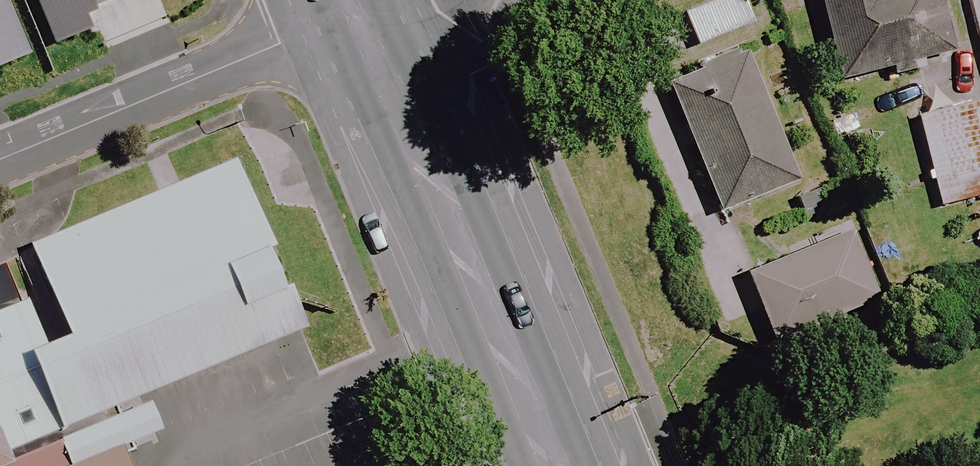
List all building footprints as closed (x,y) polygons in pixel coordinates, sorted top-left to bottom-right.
[(29,60),(4,0),(0,0),(0,72),(29,60)] [(54,50),(89,35),(83,21),(93,17),(89,5),(100,0),(34,0),(54,50)] [(739,0),(720,0),(678,18),(691,49),(749,25),(739,0)] [(835,83),(944,56),(930,0),(815,0),(835,83)] [(792,183),(739,52),(663,83),(715,214),(792,183)] [(914,120),(937,211),(979,200),(979,103),(914,120)] [(238,160),(21,249),(91,419),(308,330),(238,160)] [(874,299),(843,229),(739,274),(769,344),(874,299)] [(8,457),(0,438),(0,461),(8,457)] [(71,465),(120,465),(113,449),(71,465)]
